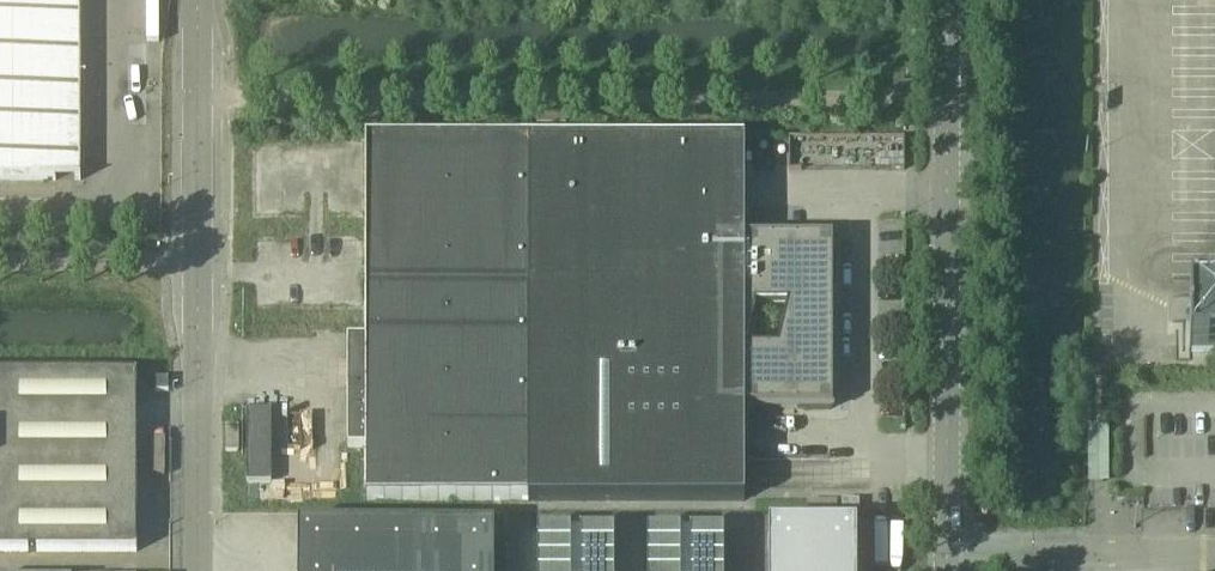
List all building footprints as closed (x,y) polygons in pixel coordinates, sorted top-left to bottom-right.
[(81,180),(81,0),(0,0),(0,180),(81,180)] [(566,112),(537,112),(537,124),(566,124),(566,112)] [(348,414),(348,446),(348,447),(366,447),(366,500),(745,500),(745,407),(833,407),(833,236),(745,236),(745,139),(529,139),(365,139),(366,283),(366,337),(348,337),(348,341),(348,389),(348,414)] [(1189,296),(1189,297),(1190,306),(1189,306),(1189,307),(1188,307),(1187,307),(1187,308),(1186,308),(1186,309),(1186,310),(1185,310),(1185,311),(1186,311),(1186,312),(1186,313),(1186,314),(1187,314),(1188,314),(1188,315),(1189,315),(1190,315),(1190,351),(1214,351),(1214,296),(1189,296)] [(0,375),(0,551),(137,551),(137,375),(0,375)] [(169,378),(155,378),(155,391),(169,391),(169,378)] [(271,482),(271,410),(247,410),(247,482),(271,482)] [(239,426),(226,426),(226,451),(239,451),(239,426)] [(842,499),(842,511),(859,511),(859,499),(842,499)] [(856,522),(768,523),(768,570),(856,570),(856,522)] [(495,525),(298,524),(298,570),(494,570),(495,525)] [(539,570),(616,570),(616,531),(539,531),(539,570)] [(647,531),(647,570),(724,570),(724,531),(647,531)]
